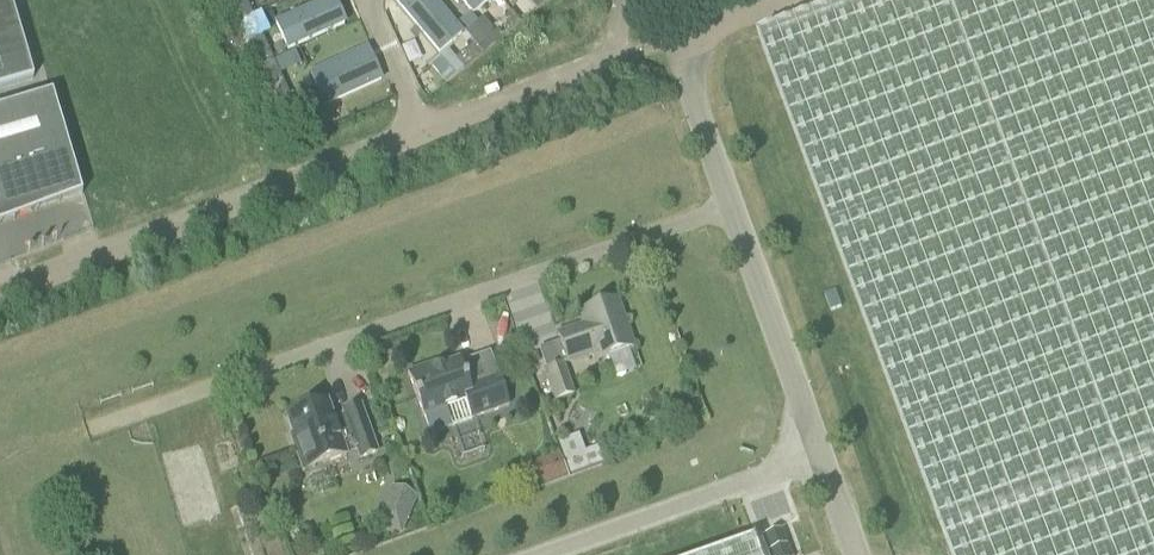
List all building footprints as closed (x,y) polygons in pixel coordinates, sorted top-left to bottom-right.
[(32,79),(9,0),(0,0),(0,89),(32,79)] [(244,0),(229,0),(238,20),(251,14),(244,0)] [(440,53),(464,33),(438,0),(395,0),(440,53)] [(498,0),(460,0),(478,21),(500,2),(498,0)] [(536,10),(548,0),(527,0),(536,10)] [(758,37),(950,554),(1153,554),(1153,0),(859,0),(758,37)] [(346,23),(337,4),(271,33),(281,53),(346,23)] [(490,29),(499,41),(520,23),(510,12),(490,29)] [(251,14),(238,20),(247,40),(260,34),(261,36),(269,32),(260,13),(252,16),(251,14)] [(481,19),(465,33),(473,43),(483,54),(499,41),(490,29),(481,19)] [(271,58),(260,34),(247,40),(258,64),(271,58)] [(483,54),(473,43),(453,60),(462,71),(463,71),(483,54)] [(371,47),(311,74),(327,108),(387,81),(371,47)] [(447,52),(431,66),(447,84),(462,71),(453,60),(447,52)] [(291,101),(280,76),(266,82),(277,107),(291,101)] [(313,92),(303,97),(306,104),(308,109),(319,104),(313,92)] [(82,195),(51,94),(0,109),(0,217),(79,194),(80,196),(82,195)] [(295,109),(300,121),(311,115),(306,104),(295,109)] [(580,313),(585,328),(578,330),(577,328),(557,335),(567,363),(594,354),(596,361),(631,349),(615,301),(580,313)] [(430,365),(407,373),(422,417),(429,434),(451,426),(470,419),(508,406),(498,376),(468,387),(459,360),(432,370),(430,365)] [(546,372),(556,403),(575,397),(564,366),(546,372)] [(343,412),(345,417),(333,421),(327,402),(306,410),(302,407),(293,411),(290,415),(286,417),(293,435),(290,437),(302,472),(346,456),(345,454),(356,450),(360,459),(376,453),(360,406),(343,412)] [(555,441),(568,476),(597,466),(590,447),(582,450),(577,434),(555,441)] [(559,454),(532,464),(541,486),(567,476),(559,454)] [(390,486),(385,497),(410,508),(415,496),(390,486)] [(762,537),(768,554),(790,554),(781,530),(762,537)] [(750,540),(709,554),(756,554),(750,540)]
